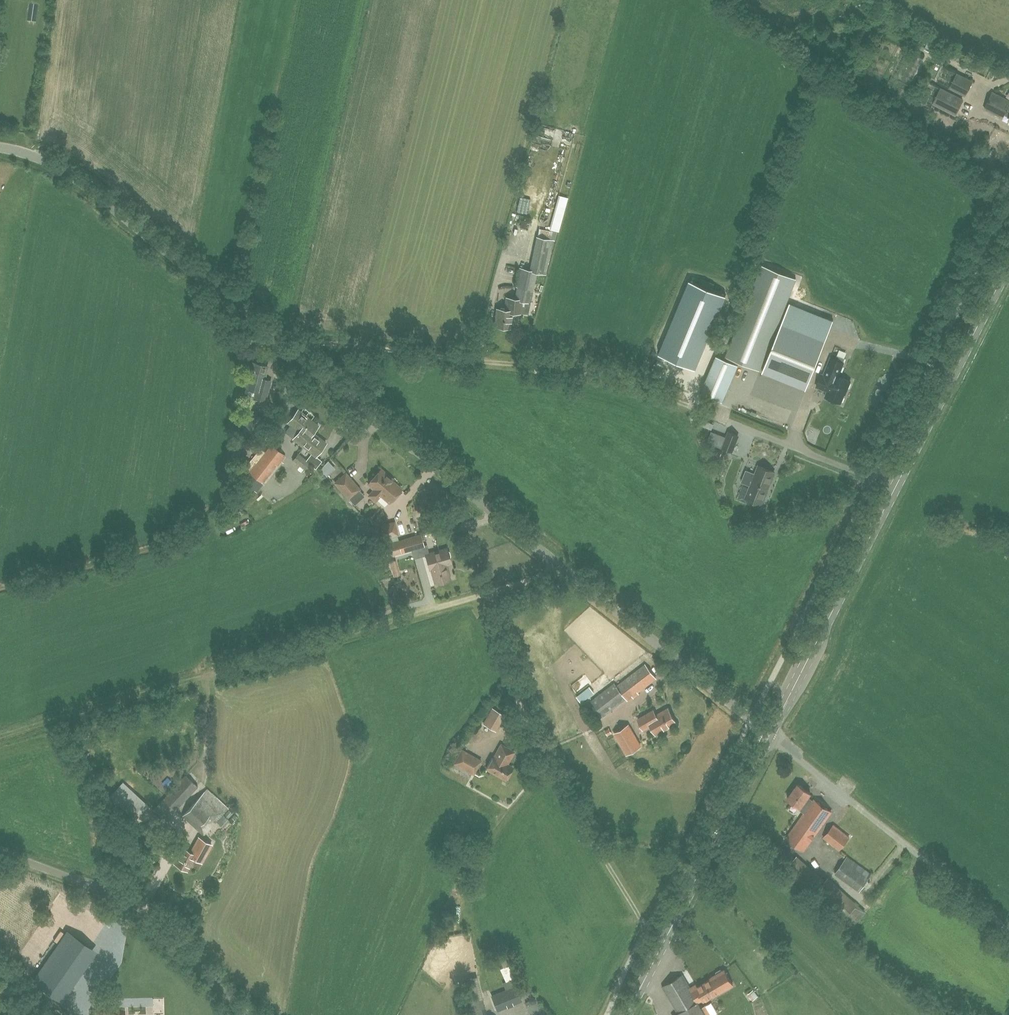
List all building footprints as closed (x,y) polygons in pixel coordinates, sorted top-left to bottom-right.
[(972,82),(956,74),(950,87),(965,95),(972,82)] [(955,115),(962,100),(940,89),(933,103),(955,115)] [(1004,115),(1008,117),(1008,107),(1008,106),(1008,105),(1008,101),(993,92),(984,109),(1003,118),(1004,115)] [(559,206),(552,230),(561,232),(568,209),(559,206)] [(531,304),(537,273),(546,275),(553,241),(555,242),(557,232),(552,231),(552,234),(539,231),(530,272),(520,270),(515,288),(518,288),(516,302),(508,301),(507,310),(497,309),(495,326),(509,328),(511,313),(520,315),(521,302),(531,304)] [(762,265),(725,357),(759,370),(796,279),(762,265)] [(695,369),(726,295),(689,280),(658,354),(695,369)] [(825,340),(816,336),(824,317),(789,303),(762,371),(806,389),(825,340)] [(834,380),(836,376),(838,376),(843,363),(845,358),(836,355),(835,359),(830,358),(823,375),(834,380)] [(722,401),(738,365),(716,356),(700,392),(722,401)] [(265,400),(271,380),(264,378),(267,366),(253,362),(249,378),(248,377),(245,387),(256,390),(254,397),(265,400)] [(834,380),(823,375),(821,374),(816,388),(827,392),(825,397),(840,403),(845,390),(846,391),(850,381),(838,376),(836,376),(834,380)] [(303,445),(313,432),(319,425),(311,419),(310,419),(298,409),(288,422),(299,430),(294,437),(303,445)] [(253,411),(242,433),(249,437),(252,430),(250,429),(257,413),(253,411)] [(313,432),(303,445),(316,455),(326,442),(313,432)] [(728,432),(722,448),(732,451),(738,436),(728,432)] [(228,499),(242,510),(285,455),(271,444),(228,499)] [(717,460),(721,451),(714,448),(710,457),(717,460)] [(307,470),(311,464),(298,454),(293,460),(307,470)] [(331,476),(338,468),(331,462),(323,469),(331,476)] [(746,470),(741,482),(750,486),(746,498),(761,504),(774,472),(758,466),(755,474),(746,470)] [(378,493),(390,480),(386,477),(387,475),(380,469),(367,484),(373,490),(368,496),(375,501),(380,495),(378,493)] [(359,489),(345,473),(334,483),(348,499),(359,489)] [(400,489),(390,480),(378,493),(380,495),(389,503),(400,489)] [(384,538),(397,535),(394,522),(380,526),(384,538)] [(420,535),(384,545),(387,556),(423,546),(420,535)] [(429,569),(431,569),(445,565),(450,563),(449,558),(450,556),(449,552),(447,550),(446,548),(425,554),(429,569)] [(399,574),(396,560),(389,561),(393,576),(399,574)] [(431,569),(435,583),(440,582),(442,583),(446,582),(448,580),(450,579),(445,565),(431,569)] [(614,683),(591,700),(604,716),(626,698),(628,700),(656,678),(645,664),(617,686),(614,683)] [(619,680),(629,674),(626,668),(616,674),(619,680)] [(482,724),(495,731),(504,714),(492,707),(482,724)] [(655,733),(675,722),(667,708),(655,714),(652,709),(637,718),(643,728),(650,723),(655,733)] [(628,724),(614,732),(626,753),(640,745),(628,724)] [(505,762),(506,760),(508,761),(513,751),(501,744),(494,756),(487,768),(505,778),(512,766),(505,762)] [(473,773),(480,760),(462,750),(455,762),(473,773)] [(165,822),(198,787),(185,775),(153,810),(165,822)] [(133,817),(146,803),(123,783),(111,797),(133,817)] [(803,851),(831,812),(814,799),(813,801),(807,797),(810,793),(798,784),(787,798),(799,807),(798,809),(804,813),(786,839),(803,851)] [(203,835),(228,808),(207,789),(182,816),(203,835)] [(840,850),(849,837),(833,825),(824,838),(840,850)] [(201,862),(211,844),(198,837),(190,851),(183,847),(174,864),(187,871),(194,858),(201,862)] [(866,912),(858,904),(828,878),(825,881),(797,856),(786,869),(851,928),(866,912)] [(859,891),(869,878),(844,860),(834,874),(859,891)] [(99,928),(96,941),(105,943),(108,930),(99,928)] [(90,947),(67,930),(32,980),(56,997),(90,947)] [(698,1002),(699,1002),(698,1001),(703,999),(704,1001),(719,992),(720,993),(733,986),(724,971),(722,971),(720,970),(716,973),(716,975),(711,978),(711,979),(697,987),(696,985),(690,988),(682,974),(662,986),(677,1013),(674,1014),(706,1014),(698,1002)] [(497,1010),(521,1000),(515,986),(492,996),(497,1010)] [(756,990),(751,994),(756,1000),(761,996),(756,990)] [(163,998),(153,999),(154,1014),(164,1014),(163,998)]
